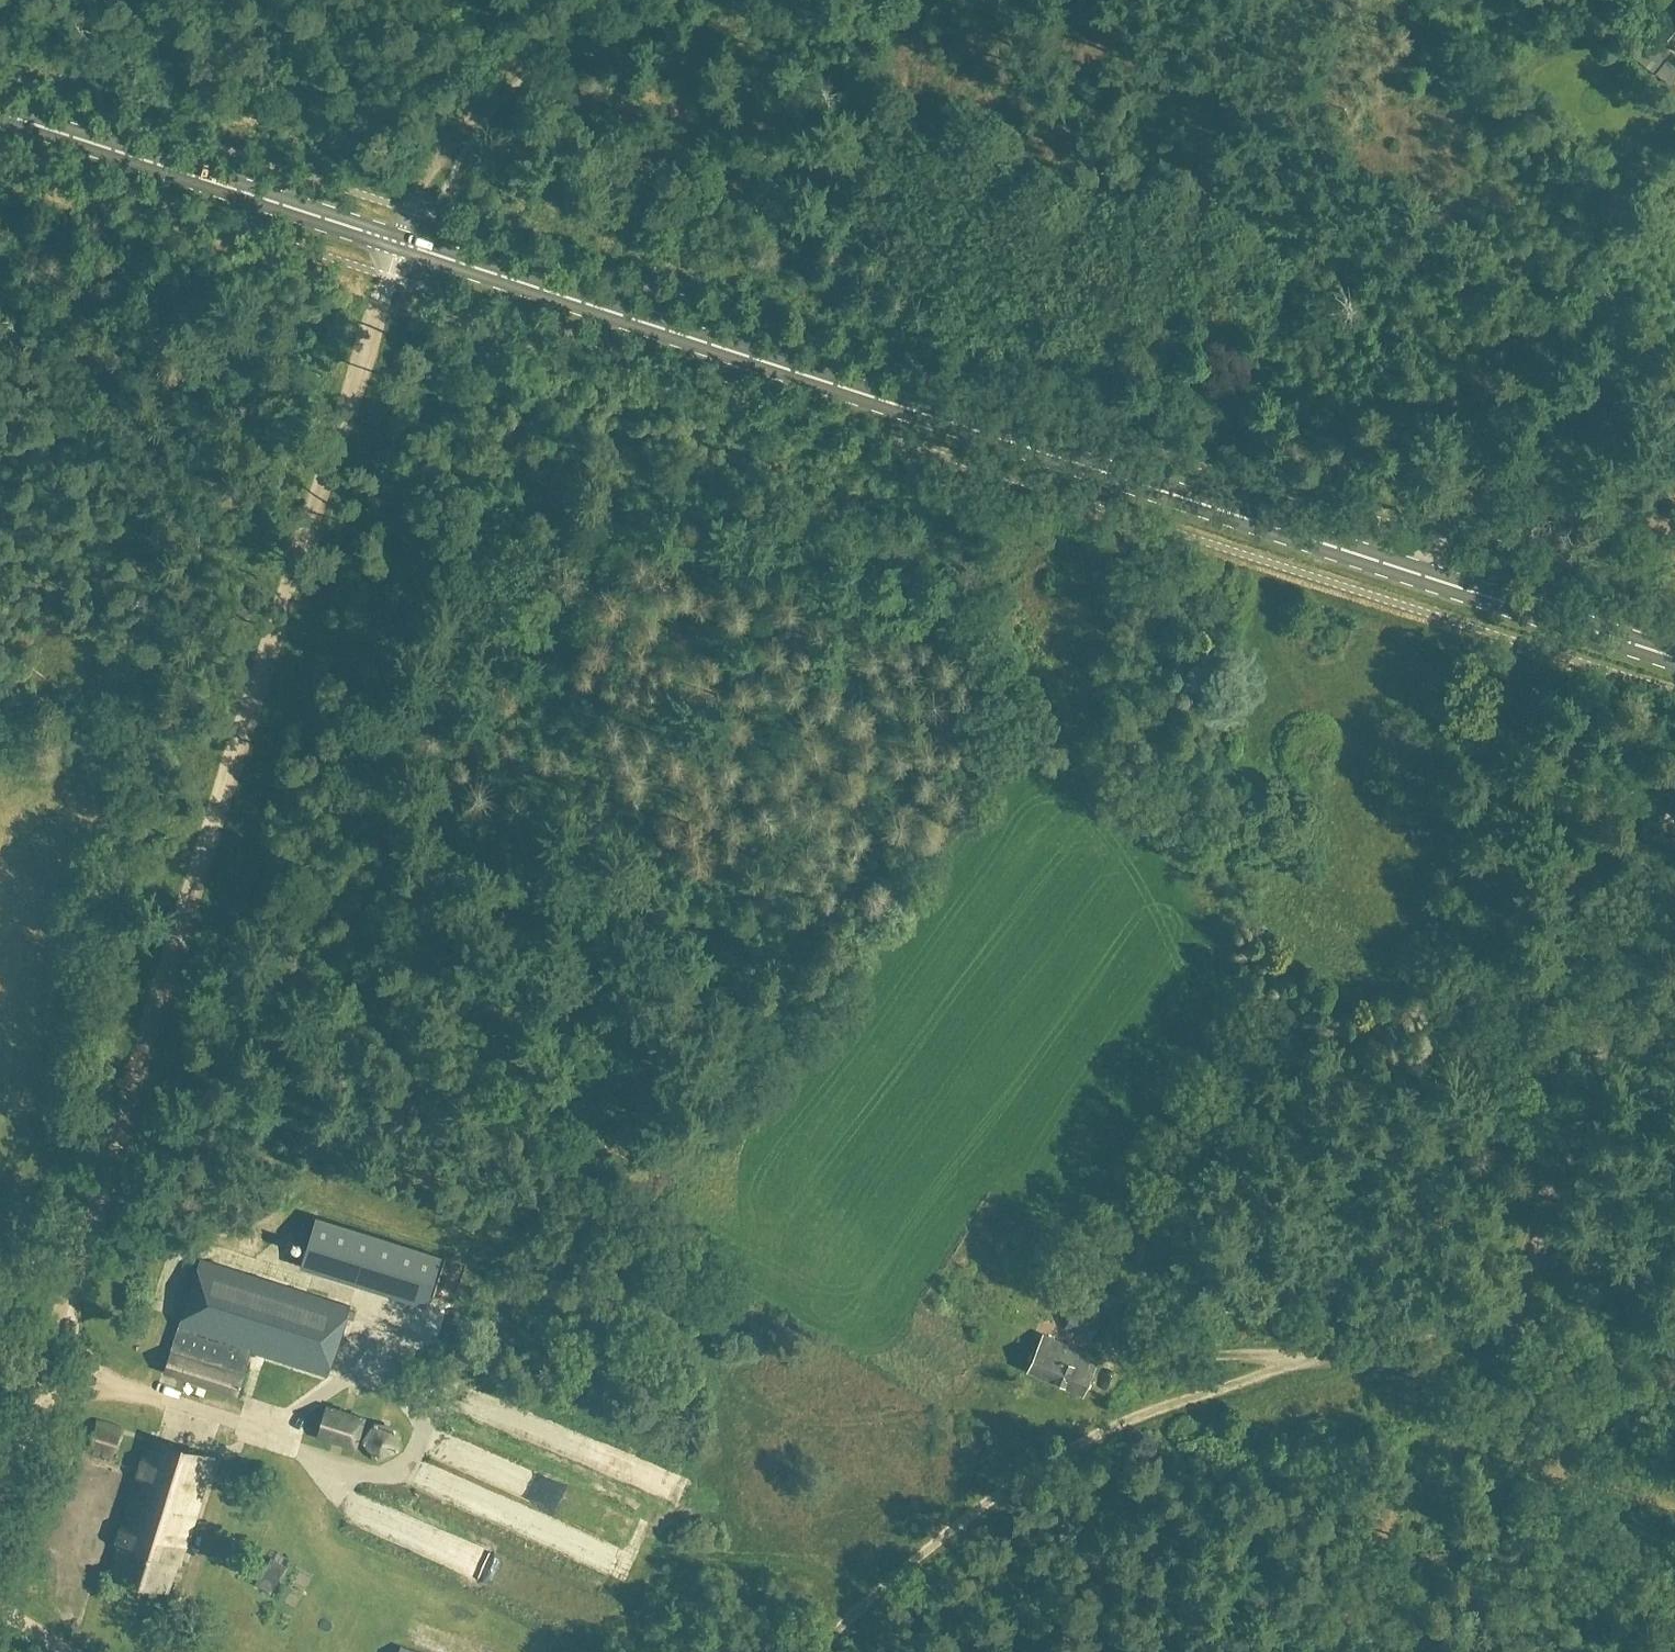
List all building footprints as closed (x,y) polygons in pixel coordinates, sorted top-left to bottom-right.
[(357,1250),(348,1285),(417,1302),(426,1267),(357,1250)] [(237,1395),(244,1372),(251,1352),(328,1376),(349,1308),(201,1261),(166,1372),(237,1395)] [(1074,1312),(1066,1330),(1090,1340),(1098,1323),(1074,1312)] [(1045,1336),(1030,1371),(1082,1393),(1097,1359),(1045,1336)] [(329,1407),(315,1439),(357,1451),(367,1419),(329,1407)] [(98,1422),(87,1453),(111,1460),(122,1428),(98,1422)] [(374,1425),(362,1443),(378,1461),(399,1450),(396,1427),(374,1425)] [(112,1575),(168,1592),(176,1564),(180,1566),(213,1458),(150,1438),(117,1545),(121,1546),(112,1575)]
